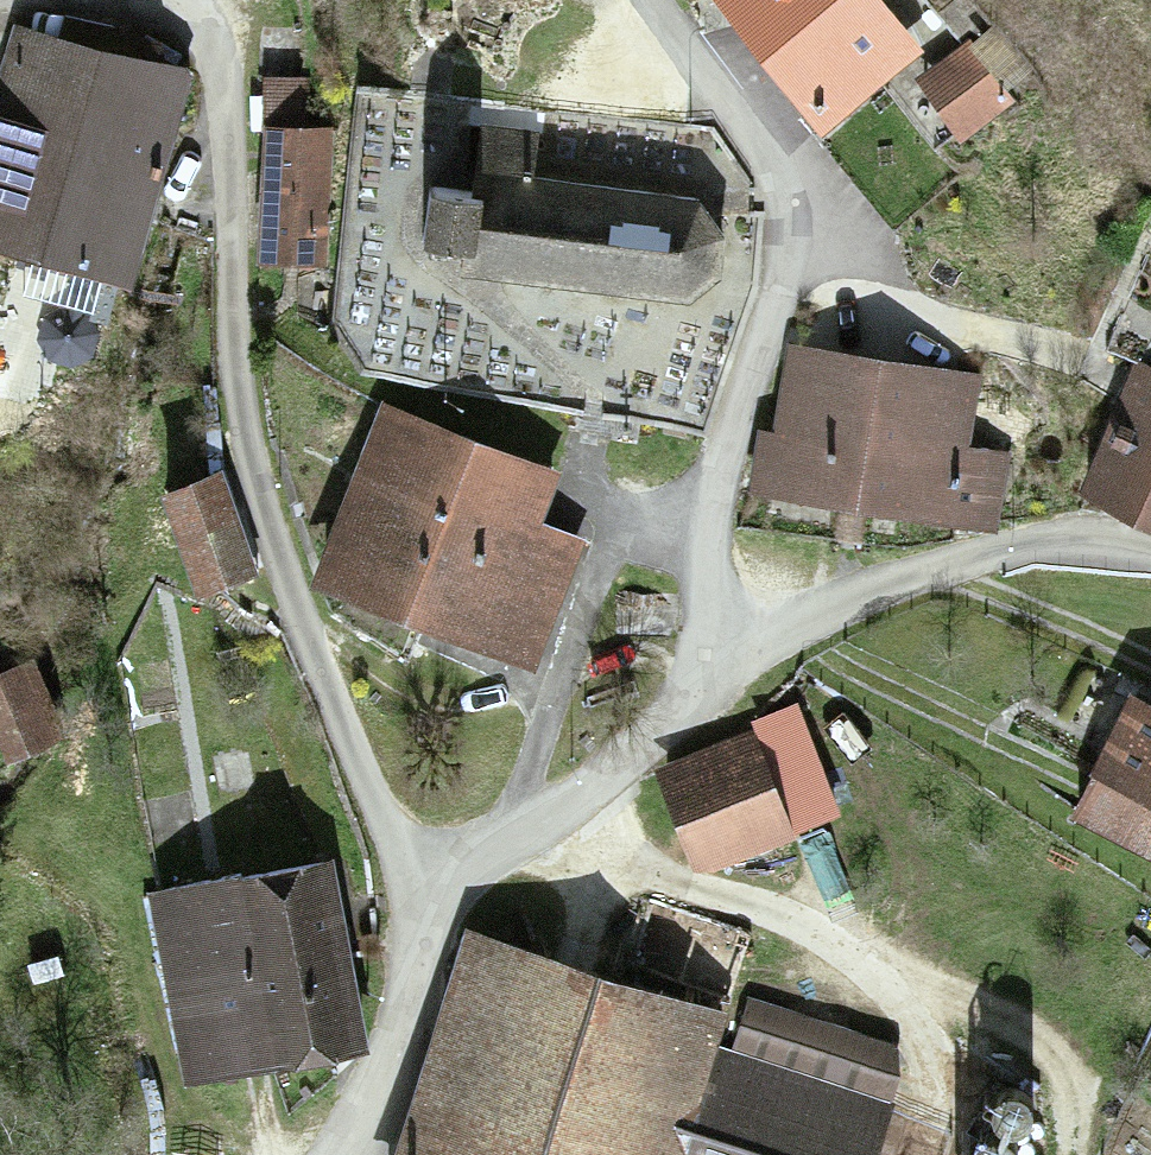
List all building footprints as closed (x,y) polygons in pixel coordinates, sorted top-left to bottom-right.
[(860,0),(724,0),(807,113),(896,49),(860,0)] [(19,14),(0,72),(0,234),(138,278),(203,73),(19,14)] [(996,106),(962,52),(914,82),(949,136),(996,106)] [(344,96),(271,87),(253,235),(326,244),(344,96)] [(721,275),(728,231),(695,196),(542,171),(549,128),(481,117),(470,188),(400,177),(391,230),(470,243),(466,263),(678,298),(721,275)] [(969,392),(785,350),(754,487),(982,539),(999,466),(954,456),(969,392)] [(1146,373),(1086,472),(1150,510),(1150,376),(1146,373)] [(538,481),(370,413),(303,578),(516,664),(563,549),(517,531),(538,481)] [(242,572),(208,478),(150,499),(184,593),(242,572)] [(40,673),(0,687),(0,744),(7,762),(65,741),(40,673)] [(1114,705),(1065,812),(1150,851),(1150,722),(1114,705)] [(791,731),(658,779),(687,860),(820,812),(791,731)] [(352,1049),(318,874),(158,905),(191,1080),(352,1049)] [(749,944),(641,907),(619,971),(727,1008),(749,944)] [(459,929),(380,1154),(858,1154),(893,1055),(747,1005),(740,1027),(459,929)]
